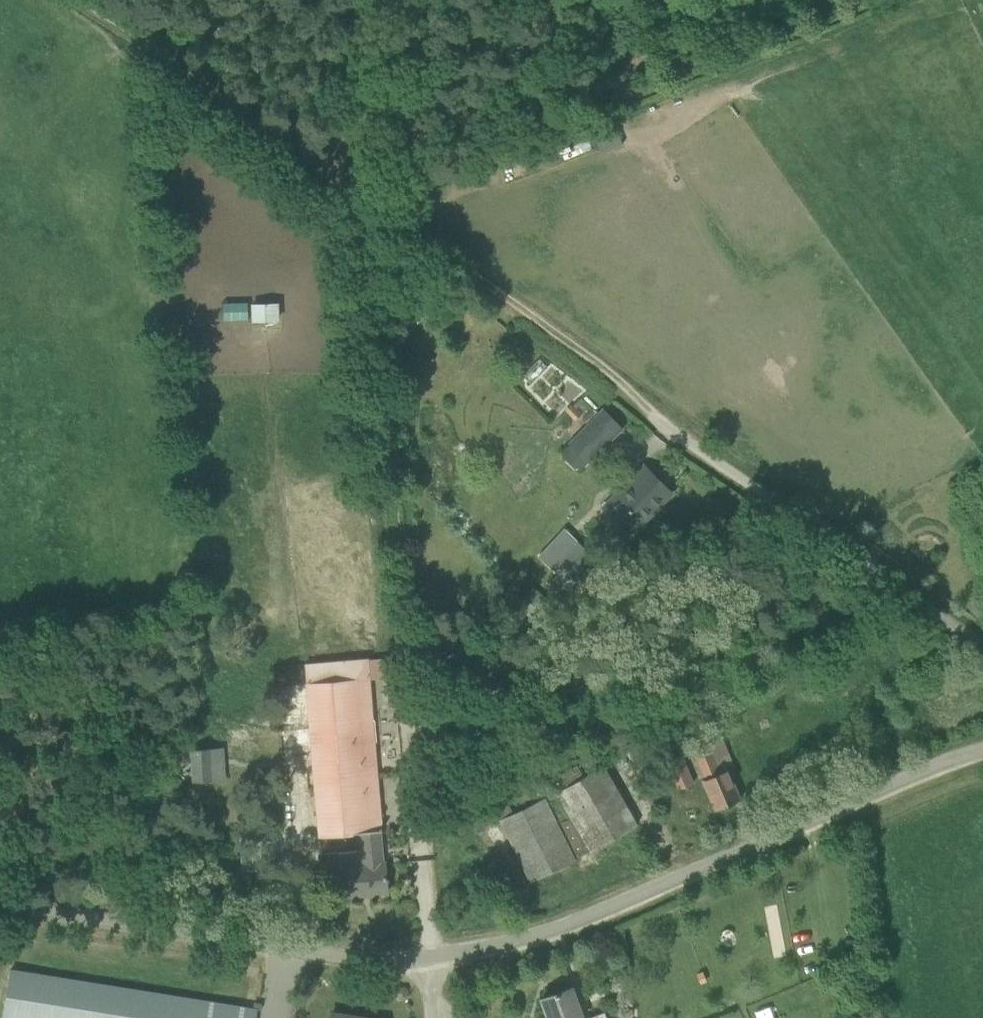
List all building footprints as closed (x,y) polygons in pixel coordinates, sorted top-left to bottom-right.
[(247,320),(275,319),(274,300),(246,301),(247,320)] [(589,460),(603,445),(586,429),(572,443),(589,460)] [(633,486),(631,484),(608,509),(617,518),(608,528),(608,536),(613,541),(622,541),(631,531),(633,532),(672,490),(654,473),(645,482),(643,480),(635,489),(633,487),(633,486)] [(565,612),(595,580),(581,568),(593,555),(567,531),(542,558),(562,576),(551,588),(563,599),(557,605),(565,612)] [(363,864),(383,862),(380,831),(382,830),(368,659),(306,664),(320,836),(360,832),(362,850),(363,864)] [(715,810),(741,799),(728,768),(735,765),(722,736),(693,748),(706,777),(703,779),(715,810)] [(194,780),(224,778),(222,748),(192,750),(194,780)] [(679,789),(693,783),(681,753),(666,760),(679,789)] [(604,764),(564,787),(560,790),(592,850),(592,851),(638,824),(604,764)] [(554,793),(560,790),(564,787),(559,776),(549,783),(554,793)] [(501,819),(531,881),(575,859),(575,858),(592,850),(560,790),(554,793),(549,783),(518,797),(523,808),(511,814),(507,805),(497,810),(501,819)] [(363,864),(362,850),(339,852),(343,896),(364,894),(363,891),(369,891),(370,894),(388,892),(385,862),(383,862),(363,864)] [(258,1009),(12,970),(4,1017),(257,1017),(258,1009)] [(550,1017),(583,1017),(571,987),(542,997),(550,1017)]
